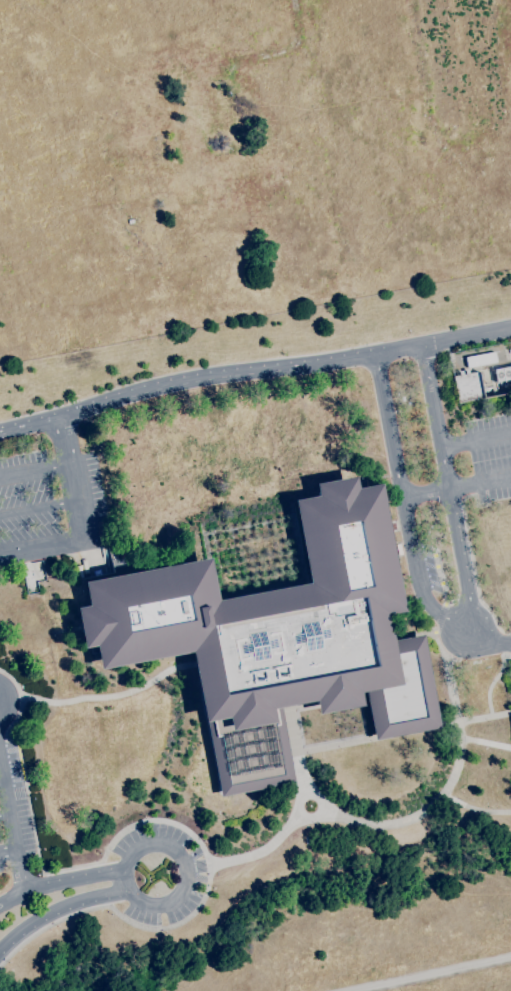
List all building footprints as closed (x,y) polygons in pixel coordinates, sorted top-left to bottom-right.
[(467,368),(465,358),(494,352),(496,362),(467,368)] [(457,403),(452,377),(459,375),(458,372),(462,371),(462,375),(465,374),(464,370),(467,370),(468,373),(478,371),(483,398),(457,403)] [(219,797),(205,722),(202,722),(189,652),(97,669),(92,646),(80,648),(72,608),(85,606),(80,582),(207,558),(215,601),(307,583),(291,500),(315,496),(312,484),(352,476),(354,488),(378,484),(402,611),(386,615),(391,640),(391,641),(422,635),(438,720),(440,728),(374,740),(364,691),(358,693),(360,706),(315,714),(313,701),(280,707),(294,783),(219,797)]
